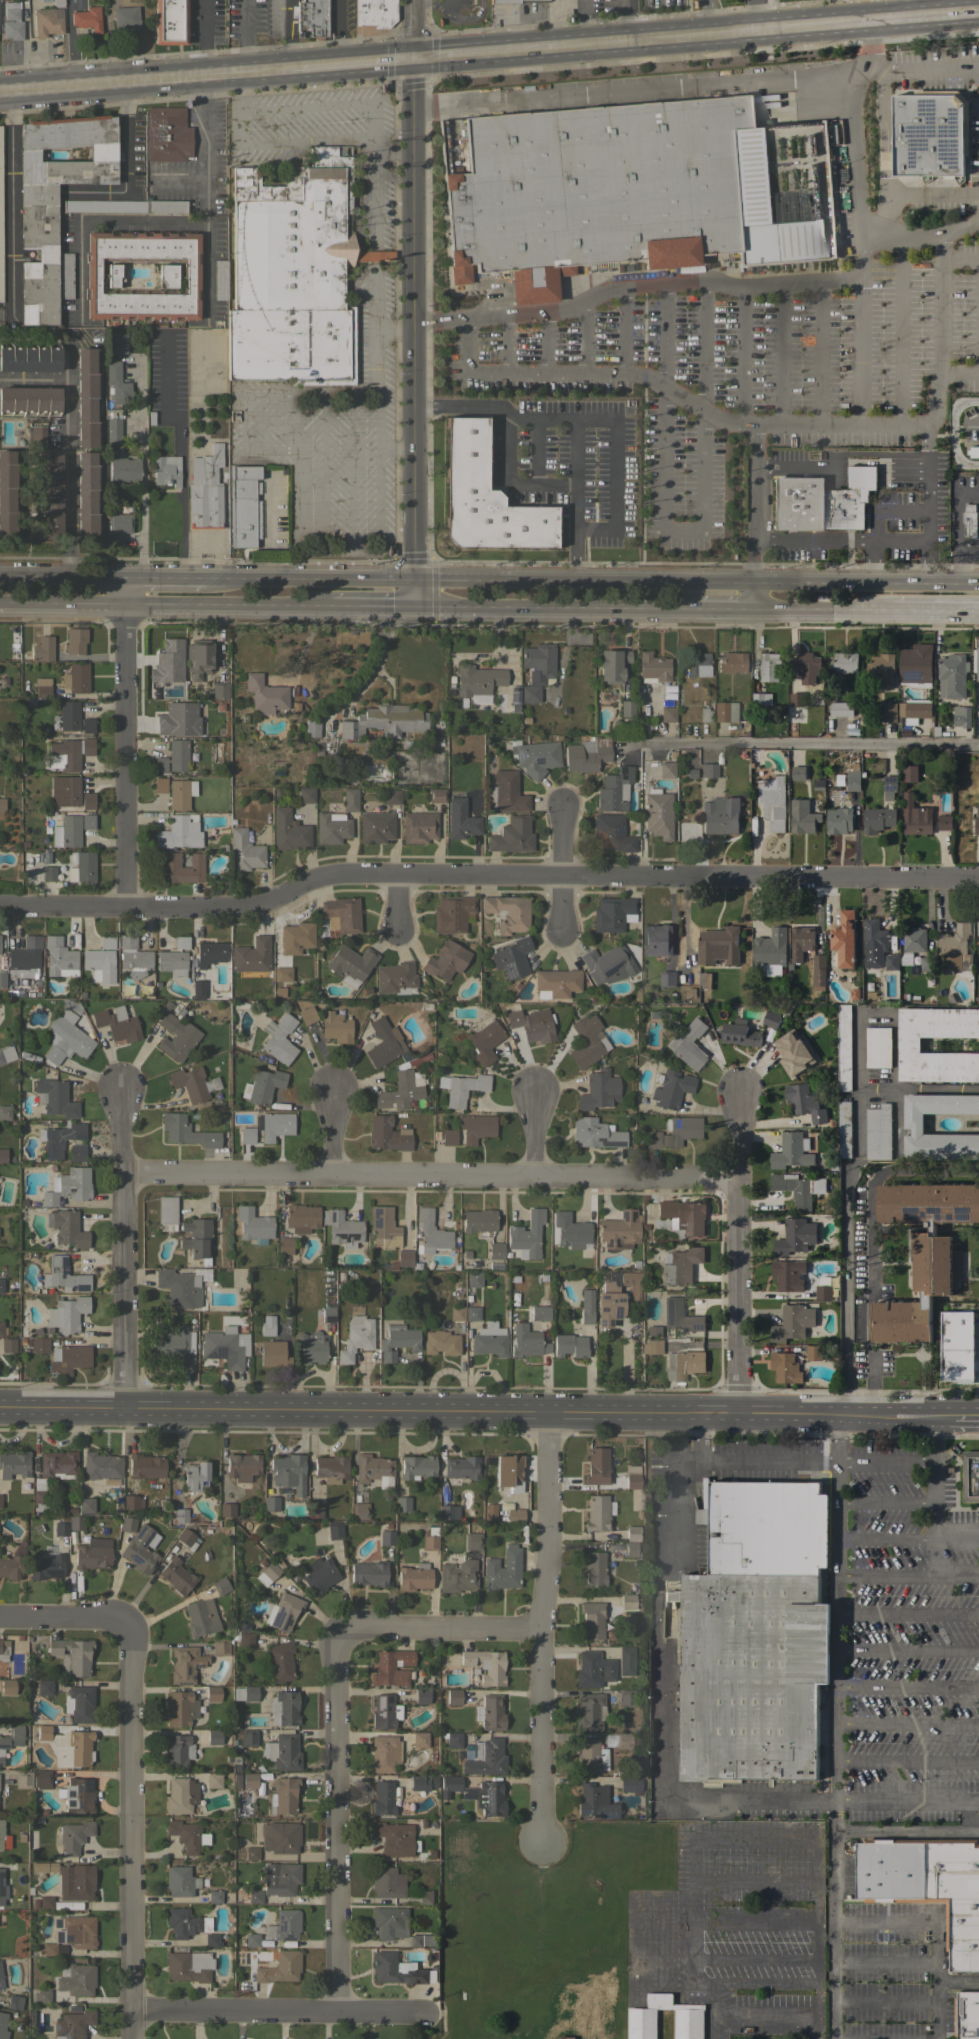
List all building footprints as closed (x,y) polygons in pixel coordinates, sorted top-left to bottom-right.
[(154,44),(154,0),(186,0),(186,44),(154,44)] [(296,6),(296,0),(327,0),(327,36),(322,36),(322,39),(313,39),(313,36),(301,36),(301,33),(298,33),(298,31),(296,31),(296,17),(291,17),(291,6),(296,6)] [(354,25),(354,0),(395,0),(395,19),(386,28),(373,28),(373,25),(354,25)] [(22,39),(10,39),(10,38),(2,38),(1,21),(12,21),(12,19),(2,19),(2,2),(16,2),(16,8),(19,8),(19,9),(21,9),(21,18),(19,18),(19,19),(17,19),(17,21),(22,21),(22,39)] [(101,33),(91,34),(90,26),(86,26),(86,27),(76,28),(76,25),(71,25),(70,11),(86,10),(85,7),(99,6),(101,33)] [(139,29),(115,31),(113,8),(137,6),(139,29)] [(33,9),(54,8),(54,19),(62,19),(63,33),(53,33),(53,32),(45,33),(45,37),(35,38),(33,9)] [(969,156),(964,156),(964,175),(954,175),(954,179),(942,179),(942,175),(894,176),(894,169),(885,169),(883,169),(883,152),(885,152),(894,152),(893,110),(891,110),(891,106),(893,106),(893,95),(914,95),(914,91),(957,90),(968,101),(969,156)] [(695,255),(696,265),(642,270),(641,260),(572,265),(572,275),(554,276),(556,301),(510,305),(508,271),(474,274),(473,264),(468,264),(470,284),(450,286),(441,174),(466,172),(461,118),(745,95),(748,128),(728,130),(737,251),(695,255)] [(146,107),(184,107),(185,126),(191,126),(191,157),(184,157),(184,161),(146,161),(146,107)] [(57,324),(20,324),(20,261),(37,261),(37,258),(35,258),(35,250),(34,250),(34,249),(20,249),(20,131),(21,131),(21,123),(26,123),(25,121),(109,114),(109,116),(115,116),(115,125),(116,125),(116,183),(56,183),(57,324)] [(728,130),(748,128),(759,127),(767,224),(822,219),(825,258),(738,265),(737,251),(728,130)] [(353,385),(291,386),(291,379),(227,380),(227,379),(227,340),(226,311),(227,311),(227,309),(232,309),(232,167),(259,167),(259,185),(283,185),(283,166),(299,166),(299,156),(305,156),(305,167),(310,167),(310,146),(350,145),(350,213),(343,213),(343,229),(352,229),(352,250),(374,250),(394,250),(394,261),(373,261),(352,261),(352,268),(342,268),(342,306),(353,306),(354,384),(353,384),(353,385)] [(181,213),(181,214),(178,214),(178,213),(145,212),(145,196),(152,196),(152,200),(186,200),(186,213),(181,213)] [(62,212),(62,200),(145,201),(145,212),(62,212)] [(91,232),(91,230),(98,230),(98,232),(109,232),(109,231),(118,231),(118,232),(125,232),(125,231),(134,231),(134,232),(141,232),(141,231),(150,231),(150,232),(158,232),(158,231),(167,231),(167,232),(174,232),(174,231),(183,231),(183,233),(185,233),(185,231),(194,231),(194,232),(199,232),(199,253),(200,253),(200,263),(198,263),(198,289),(200,289),(200,299),(198,299),(198,319),(193,319),(193,320),(185,320),(185,319),(182,319),(182,320),(173,320),(173,319),(166,319),(166,320),(157,320),(157,319),(150,319),(150,320),(141,320),(141,319),(133,319),(133,320),(125,320),(125,319),(117,319),(117,320),(108,320),(108,319),(98,319),(98,320),(90,320),(90,318),(85,318),(85,298),(84,298),(84,288),(85,288),(86,262),(84,262),(84,252),(86,252),(86,232),(91,232)] [(72,298),(59,298),(59,252),(72,252),(72,298)] [(214,259),(226,259),(226,300),(214,300),(214,259)] [(60,371),(0,371),(0,347),(60,347),(60,371)] [(76,348),(95,348),(95,373),(96,373),(96,398),(95,398),(95,421),(96,421),(96,447),(76,447),(76,348)] [(106,360),(120,360),(120,363),(121,363),(121,368),(120,368),(120,382),(130,382),(130,390),(132,390),(132,396),(130,396),(130,404),(111,404),(111,393),(108,393),(108,387),(111,387),(111,384),(106,384),(106,360)] [(59,412),(0,411),(0,387),(60,387),(59,412)] [(106,409),(122,409),(122,418),(120,418),(120,444),(106,444),(106,409)] [(445,417),(486,417),(485,489),(495,489),(502,496),(502,506),(555,506),(555,547),(454,546),(444,537),(445,417)] [(46,445),(30,446),(30,425),(45,425),(46,445)] [(964,439),(978,439),(978,463),(964,463),(964,459),(960,459),(960,443),(964,443),(964,439)] [(222,528),(189,528),(188,498),(188,484),(191,484),(190,457),(199,457),(199,455),(211,455),(211,442),(222,442),(222,467),(217,467),(217,469),(222,469),(222,477),(217,477),(217,482),(221,482),(222,528)] [(15,537),(0,537),(0,450),(13,450),(13,463),(15,463),(15,488),(13,488),(13,506),(16,506),(16,512),(17,512),(17,535),(15,535),(15,537)] [(61,539),(42,539),(42,533),(39,533),(39,525),(41,525),(41,501),(42,501),(42,487),(41,487),(41,452),(61,452),(61,539)] [(76,452),(95,452),(95,465),(96,465),(96,489),(95,489),(95,513),(96,513),(96,525),(99,525),(99,537),(96,537),(96,539),(77,539),(76,452)] [(180,487),(173,487),(173,483),(169,483),(169,485),(165,485),(165,483),(162,483),(162,484),(153,484),(153,456),(179,456),(180,487)] [(139,482),(121,481),(121,484),(108,483),(109,459),(120,459),(120,457),(126,457),(125,459),(131,459),(131,457),(140,458),(139,482)] [(231,530),(230,530),(230,527),(231,527),(231,466),(259,466),(259,479),(254,479),(255,547),(231,547),(231,530)] [(770,477),(817,477),(817,489),(847,489),(847,466),(877,466),(876,490),(869,490),(869,502),(865,502),(864,530),(770,529),(770,477)] [(975,508),(978,508),(978,524),(976,524),(976,538),(968,538),(968,536),(964,536),(964,524),(962,524),(962,509),(965,509),(965,504),(975,504),(975,508)] [(131,514),(131,533),(122,533),(122,545),(108,545),(108,539),(106,539),(106,531),(108,531),(108,513),(131,514)] [(66,627),(87,628),(87,642),(84,642),(84,654),(65,654),(66,627)] [(53,660),(38,660),(38,661),(30,660),(31,645),(34,645),(34,643),(38,643),(38,635),(53,635),(53,660)] [(149,682),(182,681),(182,638),(161,638),(161,652),(154,652),(154,666),(149,666),(149,682)] [(185,644),(190,644),(190,642),(194,642),(194,639),(210,639),(210,642),(212,642),(212,655),(215,655),(215,662),(212,662),(212,668),(208,668),(208,672),(200,672),(200,680),(191,680),(191,672),(190,672),(190,671),(185,671),(185,644)] [(554,677),(553,677),(553,681),(548,684),(545,684),(545,685),(528,685),(528,670),(532,670),(532,667),(521,667),(521,647),(534,647),(535,643),(554,643),(554,677)] [(899,649),(911,649),(912,644),(932,644),(932,654),(931,654),(931,688),(922,688),(922,683),(917,683),(917,688),(911,688),(911,683),(906,683),(906,685),(900,685),(900,683),(899,683),(899,649)] [(603,684),(603,680),(599,680),(599,667),(598,667),(598,655),(599,655),(599,650),(631,650),(630,662),(624,662),(624,671),(622,671),(622,684),(603,684)] [(638,650),(650,650),(650,657),(669,657),(669,672),(670,672),(670,681),(656,681),(656,683),(640,683),(640,677),(638,677),(638,650)] [(687,676),(687,652),(709,652),(709,657),(710,676),(687,676)] [(718,672),(718,663),(721,663),(721,652),(746,652),(746,656),(745,656),(745,672),(718,672)] [(812,652),(812,657),(820,657),(820,666),(821,666),(821,676),(815,676),(815,685),(800,685),(801,675),(797,675),(797,667),(790,667),(790,656),(798,656),(798,652),(812,652)] [(760,669),(759,669),(759,664),(760,664),(760,653),(769,653),(769,654),(781,654),(781,666),(778,666),(778,682),(760,681),(760,669)] [(857,653),(857,673),(845,673),(845,674),(841,674),(841,672),(833,672),(833,653),(857,653)] [(891,688),(880,688),(880,673),(874,673),(874,678),(866,678),(866,664),(871,664),(871,656),(879,656),(879,653),(894,653),(894,657),(894,673),(892,673),(891,688)] [(965,662),(969,662),(969,671),(965,671),(965,698),(945,698),(945,697),(939,697),(939,679),(938,679),(938,658),(947,658),(947,654),(957,654),(965,654),(965,662)] [(88,692),(68,692),(68,688),(61,688),(61,673),(68,673),(68,663),(88,663),(88,692)] [(506,669),(506,685),(490,685),(490,694),(470,694),(470,696),(456,696),(456,689),(457,689),(457,673),(457,664),(459,664),(459,663),(470,663),(470,664),(473,664),(473,668),(506,669)] [(245,672),(262,672),(262,685),(265,685),(265,686),(288,686),(288,694),(289,695),(289,699),(288,700),(288,708),(273,709),(273,713),(251,714),(251,690),(245,690),(245,672)] [(35,678),(51,678),(50,697),(35,697),(35,685),(35,678)] [(521,702),(521,685),(539,685),(539,702),(521,702)] [(771,706),(752,706),(752,693),(771,693),(771,706)] [(804,706),(796,706),(796,710),(791,710),(791,706),(789,706),(789,693),(804,693),(804,706)] [(59,701),(79,700),(79,719),(81,719),(81,718),(94,717),(94,732),(81,732),(81,730),(79,730),(60,730),(59,701)] [(620,700),(634,700),(634,716),(620,716),(620,700)] [(406,704),(406,707),(420,707),(419,711),(427,711),(426,731),(399,730),(399,738),(383,738),(383,732),(381,732),(381,727),(380,727),(380,728),(374,728),(374,727),(363,727),(363,739),(345,739),(345,740),(339,740),(339,719),(356,720),(356,713),(363,713),(363,707),(375,707),(376,703),(379,703),(379,701),(386,701),(386,703),(389,703),(389,704),(406,704)] [(675,722),(660,721),(661,707),(662,707),(663,701),(671,701),(671,706),(675,707),(675,722)] [(714,701),(737,702),(737,721),(714,721),(714,701)] [(197,702),(164,702),(164,714),(155,714),(155,735),(197,735),(197,702)] [(853,702),(853,716),(829,716),(829,702),(853,702)] [(883,702),(896,703),(896,722),(882,722),(883,702)] [(931,702),(931,718),(905,718),(905,717),(898,717),(898,703),(905,703),(905,702),(931,702)] [(711,721),(700,721),(700,707),(707,707),(707,709),(712,710),(711,721)] [(970,728),(961,728),(961,727),(953,726),(953,707),(971,707),(970,728)] [(319,737),(304,736),(305,719),(319,720),(319,737)] [(578,772),(578,770),(565,771),(564,744),(579,744),(579,740),(589,740),(589,736),(600,735),(600,737),(609,737),(610,761),(596,761),(597,771),(578,772)] [(79,771),(60,771),(60,767),(52,767),(52,756),(48,756),(48,742),(61,742),(61,740),(81,739),(81,738),(94,738),(94,755),(81,755),(81,753),(79,753),(79,771)] [(169,739),(187,739),(187,760),(187,770),(169,770),(169,739)] [(515,751),(521,750),(521,744),(558,741),(560,765),(541,767),(545,770),(535,783),(516,768),(515,751)] [(167,771),(154,771),(154,756),(167,756),(167,771)] [(659,761),(674,762),(674,778),(659,778),(659,761)] [(701,763),(717,763),(717,777),(701,777),(701,763)] [(632,783),(627,783),(627,800),(626,800),(626,811),(618,811),(618,810),(597,810),(597,788),(602,788),(602,774),(616,774),(616,765),(621,765),(621,764),(631,764),(631,765),(633,765),(632,783)] [(917,782),(903,782),(903,765),(917,765),(917,782)] [(791,781),(791,766),(805,766),(805,780),(791,781)] [(494,810),(487,810),(487,786),(494,786),(494,770),(517,770),(517,795),(529,795),(529,811),(494,810)] [(860,791),(846,791),(846,770),(860,770),(860,791)] [(784,775),(785,820),(784,820),(784,832),(768,832),(768,820),(763,820),(762,804),(758,805),(758,788),(757,788),(757,781),(772,775),(784,775)] [(79,806),(51,806),(51,776),(79,776),(79,806)] [(897,776),(897,791),(894,791),(893,801),(883,801),(883,791),(883,776),(897,776)] [(166,793),(154,793),(154,777),(166,777),(166,793)] [(169,779),(189,779),(189,780),(196,780),(196,795),(189,795),(189,809),(169,809),(169,779)] [(298,803),(298,787),(314,787),(314,803),(298,803)] [(343,788),(358,788),(358,811),(343,811),(343,788)] [(428,802),(428,788),(445,788),(446,802),(428,802)] [(644,793),(647,793),(647,788),(660,788),(660,793),(671,793),(672,841),(670,841),(670,842),(662,842),(662,841),(659,841),(659,835),(650,835),(650,831),(644,831),(644,793)] [(383,804),(383,789),(400,789),(400,804),(383,804)] [(903,834),(903,816),(902,816),(902,813),(903,813),(903,791),(913,791),(913,807),(932,807),(932,813),(932,834),(903,834)] [(94,809),(81,809),(81,792),(94,792),(94,809)] [(448,797),(465,797),(465,817),(480,817),(480,826),(481,826),(481,834),(464,834),(464,839),(447,839),(447,831),(448,831),(448,797)] [(739,812),(738,812),(738,833),(702,833),(702,813),(701,813),(701,801),(712,801),(712,805),(722,805),(722,797),(739,798),(739,812)] [(791,833),(790,799),(808,799),(809,813),(821,813),(821,822),(814,822),(814,833),(791,833)] [(273,806),(289,806),(289,820),(297,820),(297,825),(310,825),(310,847),(291,847),(291,849),(273,849),(273,806)] [(825,834),(825,830),(826,830),(826,809),(835,809),(835,808),(841,808),(853,808),(853,810),(852,810),(852,814),(853,814),(853,816),(855,816),(855,824),(852,824),(852,831),(847,831),(847,834),(825,834)] [(896,809),(896,826),(883,826),(883,830),(878,830),(878,834),(862,834),(862,827),(863,827),(863,809),(896,809)] [(316,812),(329,812),(329,813),(342,813),(344,815),(344,818),(351,818),(351,837),(340,837),(340,843),(316,843),(316,812)] [(394,812),(394,839),(384,839),(384,843),(359,843),(359,812),(394,812)] [(437,812),(437,838),(427,838),(427,843),(402,843),(402,812),(437,812)] [(154,847),(154,830),(169,830),(169,814),(186,814),(186,813),(197,813),(197,821),(197,830),(201,830),(201,846),(186,846),(170,846),(170,848),(154,847)] [(80,817),(81,817),(81,814),(94,814),(94,829),(80,829),(80,846),(51,846),(51,825),(62,825),(62,815),(80,815),(80,817)] [(486,850),(486,844),(487,844),(487,835),(499,835),(499,825),(508,825),(508,815),(522,815),(522,814),(529,814),(529,833),(533,833),(533,851),(486,850)] [(624,836),(636,836),(636,852),(620,851),(620,849),(593,849),(593,814),(624,814),(624,836)] [(938,830),(938,815),(952,815),(952,830),(938,830)] [(230,870),(230,827),(246,827),(246,842),(250,842),(250,845),(264,845),(264,867),(249,867),(249,870),(230,870)] [(95,881),(76,881),(76,880),(67,880),(67,867),(75,867),(75,851),(95,851),(95,881)] [(203,881),(160,882),(160,852),(179,852),(179,867),(189,867),(189,853),(203,853),(203,881)] [(55,881),(42,880),(42,873),(37,873),(37,867),(42,867),(42,866),(55,866),(55,881)] [(433,932),(433,906),(437,906),(437,896),(475,896),(475,912),(466,912),(466,921),(465,921),(465,932),(433,932)] [(528,896),(528,931),(509,931),(509,935),(497,935),(497,921),(500,918),(502,918),(502,914),(505,914),(505,909),(497,909),(497,912),(481,912),(481,896),(528,896)] [(360,932),(337,934),(337,929),(327,929),(326,917),(320,917),(319,901),(333,900),(333,898),(358,897),(360,932)] [(592,931),(593,907),(597,907),(597,897),(635,898),(635,921),(623,921),(623,932),(592,931)] [(855,968),(838,969),(838,967),(832,967),(832,950),(831,950),(830,929),(833,929),(833,927),(839,927),(839,910),(854,909),(855,968)] [(863,918),(878,918),(878,930),(888,930),(888,952),(886,952),(886,953),(884,953),(884,969),(868,969),(868,952),(863,952),(863,918)] [(279,925),(295,925),(295,922),(314,922),(314,947),(300,947),(300,954),(280,954),(279,925)] [(943,955),(938,955),(938,939),(937,939),(937,933),(947,933),(947,936),(953,936),(953,933),(956,933),(956,922),(970,922),(970,934),(968,935),(968,941),(966,941),(966,954),(972,954),(972,970),(952,971),(952,974),(943,974),(943,955)] [(644,956),(644,954),(641,954),(641,926),(644,926),(644,925),(662,925),(662,924),(669,924),(669,925),(672,925),(672,956),(644,956)] [(786,943),(785,943),(785,967),(781,967),(781,977),(761,977),(761,967),(753,967),(753,943),(752,943),(752,939),(754,937),(762,937),(763,938),(770,938),(770,926),(775,926),(775,925),(781,925),(781,927),(786,927),(786,943)] [(697,940),(698,940),(698,935),(699,935),(699,931),(708,931),(708,930),(725,930),(725,926),(739,926),(739,934),(737,934),(737,947),(738,947),(738,965),(725,965),(725,960),(715,960),(715,964),(697,964),(697,940)] [(791,928),(800,928),(800,927),(814,927),(814,945),(816,945),(816,947),(814,947),(814,950),(802,950),(802,963),(791,963),(791,928)] [(903,929),(911,929),(911,927),(920,927),(920,929),(926,929),(926,952),(913,952),(913,965),(901,965),(901,958),(903,954),(903,929)] [(231,971),(231,946),(248,946),(248,948),(252,948),(252,934),(269,934),(269,971),(231,971)] [(529,972),(506,981),(501,967),(495,970),(489,954),(496,951),(495,949),(513,943),(512,940),(527,934),(532,949),(522,953),(529,972)] [(41,935),(41,948),(23,947),(23,935),(41,935)] [(77,950),(77,970),(58,970),(58,976),(46,976),(46,968),(47,968),(47,948),(44,948),(44,935),(61,935),(61,946),(65,946),(65,950),(77,950)] [(114,936),(114,948),(99,948),(100,936),(114,936)] [(152,951),(151,970),(147,970),(147,969),(145,969),(145,975),(132,981),(126,974),(130,968),(120,968),(120,949),(119,949),(119,936),(136,936),(136,949),(134,949),(134,950),(152,951)] [(188,936),(188,949),(173,948),(173,936),(188,936)] [(446,981),(433,973),(432,976),(419,968),(428,954),(434,959),(437,954),(436,953),(437,952),(436,951),(444,938),(445,939),(445,938),(463,949),(464,948),(471,952),(458,973),(453,970),(446,981)] [(638,970),(628,976),(623,968),(600,982),(595,985),(587,972),(588,971),(578,956),(592,947),(597,955),(619,941),(638,970)] [(226,942),(226,961),(212,961),(212,963),(205,963),(205,970),(196,970),(196,942),(226,942)] [(359,956),(365,946),(379,955),(370,967),(358,984),(357,983),(353,989),(339,979),(343,974),(339,971),(337,975),(331,971),(331,972),(327,970),(328,969),(323,965),(327,959),(328,960),(340,943),(359,956)] [(39,949),(39,968),(28,967),(28,978),(8,977),(8,974),(5,974),(5,972),(5,959),(4,959),(4,954),(7,954),(7,949),(39,949)] [(113,950),(113,966),(114,966),(114,983),(99,983),(99,981),(90,981),(90,969),(82,969),(82,949),(113,950)] [(186,971),(185,971),(185,978),(180,978),(180,975),(176,975),(176,977),(170,977),(170,970),(156,970),(156,951),(186,951),(186,971)] [(899,970),(885,970),(885,954),(899,954),(899,970)] [(813,955),(825,955),(825,986),(824,986),(824,991),(813,991),(813,986),(813,955)] [(935,957),(935,971),(921,971),(921,957),(935,957)] [(375,966),(397,965),(397,961),(412,960),(413,974),(416,974),(416,987),(408,987),(408,993),(394,994),(394,992),(376,993),(375,966)] [(291,967),(291,981),(285,981),(285,982),(273,982),(273,967),(291,967)] [(566,970),(566,969),(580,969),(580,970),(581,970),(581,979),(580,979),(580,990),(568,990),(568,998),(549,998),(549,999),(537,999),(537,990),(534,990),(535,978),(534,978),(534,970),(566,970)] [(676,987),(660,987),(660,971),(676,971),(676,987)] [(699,972),(711,973),(710,991),(698,990),(699,972)] [(204,999),(191,999),(191,980),(204,980),(204,999)] [(141,1038),(125,1042),(123,1038),(111,1041),(106,1024),(94,1028),(90,1012),(105,1008),(106,1014),(112,1012),(110,1007),(122,1004),(126,1017),(135,1015),(141,1038)] [(318,1019),(303,1025),(297,1011),(311,1004),(318,1019)] [(851,1091),(838,1091),(838,1005),(851,1005),(851,1091)] [(508,1028),(505,1013),(519,1009),(521,1015),(527,1013),(527,1011),(547,1007),(549,1014),(552,1013),(554,1023),(551,1023),(555,1040),(538,1044),(537,1039),(525,1042),(521,1025),(508,1028)] [(95,1042),(83,1059),(72,1051),(67,1058),(63,1055),(55,1066),(42,1056),(52,1043),(53,1045),(59,1037),(49,1030),(51,1028),(47,1025),(55,1014),(59,1017),(60,1016),(61,1016),(62,1012),(63,1010),(64,1009),(65,1009),(66,1009),(67,1010),(68,1009),(77,1016),(71,1024),(95,1042)] [(899,1009),(978,1010),(978,1037),(921,1037),(920,1053),(978,1053),(978,1082),(899,1081),(899,1048),(899,1009)] [(179,1063),(155,1046),(162,1036),(169,1041),(174,1034),(169,1031),(168,1032),(156,1023),(165,1010),(177,1019),(176,1021),(182,1025),(185,1021),(201,1033),(179,1063)] [(334,1042),(334,1037),(321,1037),(322,1010),(333,1010),(333,1014),(342,1014),(342,1018),(351,1019),(351,1035),(351,1043),(334,1042)] [(761,1024),(766,1010),(781,1016),(776,1030),(761,1024)] [(260,1047),(269,1035),(261,1029),(268,1019),(274,1023),(284,1011),(297,1021),(287,1034),(286,1032),(282,1037),(288,1041),(287,1042),(298,1050),(285,1066),(260,1047)] [(569,1024),(583,1015),(585,1018),(593,1013),(602,1027),(592,1033),(596,1040),(603,1035),(610,1047),(605,1051),(605,1053),(578,1070),(567,1052),(578,1045),(577,1045),(581,1042),(569,1024)] [(374,1069),(363,1051),(374,1044),(380,1040),(377,1035),(375,1036),(367,1023),(381,1015),(389,1027),(393,1025),(401,1038),(400,1038),(407,1049),(401,1052),(402,1053),(374,1069)] [(489,1048),(495,1057),(482,1067),(473,1054),(475,1052),(472,1048),(473,1047),(468,1040),(467,1041),(465,1037),(474,1030),(475,1032),(478,1030),(474,1024),(487,1015),(491,1020),(492,1018),(505,1036),(489,1048)] [(670,1051),(671,1050),(664,1044),(673,1033),(680,1039),(687,1030),(685,1028),(696,1016),(708,1027),(698,1039),(696,1037),(693,1042),(698,1046),(697,1046),(708,1056),(694,1072),(670,1051)] [(721,1043),(723,1023),(734,1024),(735,1018),(747,1019),(746,1025),(747,1025),(747,1030),(761,1032),(760,1047),(721,1043)] [(891,1068),(866,1067),(866,1040),(866,1027),(890,1028),(890,1039),(891,1039),(891,1068)] [(793,1028),(802,1041),(805,1039),(815,1054),(812,1056),(816,1061),(790,1078),(778,1061),(782,1058),(776,1048),(776,1047),(772,1042),(793,1028)] [(5,1062),(0,1064),(0,1049),(11,1045),(16,1058),(5,1062)] [(183,1085),(172,1089),(170,1084),(169,1085),(167,1079),(168,1079),(166,1073),(181,1068),(182,1072),(197,1067),(197,1066),(200,1065),(204,1076),(202,1077),(204,1080),(216,1076),(220,1087),(208,1092),(210,1097),(205,1099),(206,1100),(201,1102),(201,1101),(190,1105),(183,1085)] [(592,1107),(592,1110),(576,1110),(576,1094),(587,1094),(587,1085),(586,1085),(586,1074),(587,1074),(587,1073),(598,1072),(598,1067),(608,1066),(608,1077),(618,1076),(619,1095),(610,1096),(611,1106),(592,1107)] [(267,1106),(255,1103),(255,1104),(250,1103),(250,1102),(246,1101),(247,1098),(240,1096),(244,1082),(250,1084),(252,1079),(250,1079),(253,1069),(254,1070),(255,1068),(271,1073),(272,1069),(287,1073),(283,1089),(272,1086),(267,1106)] [(407,1100),(408,1108),(394,1110),(393,1102),(390,1102),(388,1091),(396,1090),(394,1081),(396,1080),(394,1070),(412,1068),(413,1078),(422,1077),(424,1098),(407,1100)] [(675,1111),(664,1108),(664,1109),(658,1107),(659,1106),(655,1105),(657,1098),(650,1096),(653,1086),(659,1088),(660,1084),(659,1084),(659,1082),(654,1080),(656,1073),(662,1074),(662,1072),(663,1072),(664,1068),(678,1072),(677,1077),(680,1078),(681,1073),(696,1077),(691,1094),(681,1091),(675,1111)] [(448,1076),(462,1077),(462,1076),(474,1077),(475,1073),(490,1075),(488,1091),(473,1090),(473,1089),(466,1089),(465,1098),(464,1098),(463,1109),(445,1107),(448,1076)] [(66,1101),(78,1101),(78,1117),(62,1117),(62,1113),(49,1113),(49,1114),(43,1114),(43,1104),(37,1104),(37,1092),(33,1092),(33,1079),(54,1079),(54,1080),(66,1080),(66,1101)] [(827,1123),(811,1125),(810,1113),(792,1115),(791,1102),(786,1103),(783,1085),(789,1085),(790,1085),(807,1083),(808,1092),(813,1092),(814,1101),(818,1100),(819,1109),(825,1108),(827,1123)] [(388,1091),(390,1107),(375,1109),(373,1093),(388,1091)] [(905,1095),(978,1096),(978,1114),(923,1113),(923,1134),(978,1134),(978,1160),(904,1159),(904,1135),(911,1135),(911,1129),(904,1129),(905,1095)] [(851,1158),(838,1158),(838,1102),(851,1101),(851,1158)] [(866,1109),(880,1109),(880,1103),(890,1103),(890,1109),(891,1109),(891,1159),(866,1159),(866,1109)] [(10,1119),(0,1120),(0,1105),(10,1105),(10,1119)] [(220,1131),(220,1147),(200,1147),(200,1142),(179,1142),(179,1144),(176,1144),(176,1142),(165,1142),(166,1129),(161,1129),(161,1112),(168,1112),(168,1113),(185,1113),(185,1122),(189,1122),(189,1131),(220,1131)] [(261,1113),(293,1113),(293,1134),(280,1134),(280,1135),(273,1135),(273,1143),(261,1143),(261,1113)] [(368,1146),(368,1136),(368,1130),(369,1130),(370,1114),(385,1115),(385,1114),(391,1114),(391,1126),(390,1126),(390,1130),(398,1130),(398,1128),(410,1128),(410,1134),(411,1134),(411,1150),(396,1150),(396,1149),(386,1149),(386,1148),(368,1148),(368,1146)] [(495,1115),(495,1136),(482,1136),(482,1137),(475,1137),(475,1145),(463,1145),(463,1131),(463,1129),(457,1129),(457,1116),(464,1116),(464,1115),(495,1115)] [(571,1146),(571,1137),(571,1136),(571,1133),(572,1132),(572,1116),(596,1116),(596,1123),(605,1123),(605,1130),(626,1131),(625,1147),(571,1146)] [(700,1117),(700,1138),(688,1137),(688,1139),(680,1139),(680,1147),(659,1146),(659,1147),(645,1147),(645,1131),(660,1131),(660,1134),(669,1134),(669,1130),(665,1129),(665,1118),(669,1118),(669,1116),(700,1117)] [(63,1139),(63,1149),(62,1149),(62,1159),(44,1159),(44,1140),(38,1140),(38,1128),(44,1128),(59,1128),(59,1127),(64,1127),(64,1119),(70,1119),(70,1123),(85,1123),(85,1139),(63,1139)] [(240,1127),(254,1127),(254,1143),(239,1143),(240,1127)] [(441,1145),(441,1129),(456,1129),(456,1145),(441,1145)] [(770,1169),(770,1163),(768,1163),(768,1157),(770,1157),(770,1153),(781,1153),(781,1132),(792,1132),(792,1130),(798,1130),(798,1132),(802,1132),(802,1154),(814,1154),(814,1165),(799,1165),(785,1165),(785,1169),(770,1169)] [(85,1144),(85,1161),(69,1161),(69,1144),(85,1144)] [(89,1182),(90,1182),(90,1188),(90,1198),(90,1200),(68,1200),(68,1195),(57,1195),(57,1206),(41,1206),(41,1191),(50,1191),(50,1176),(57,1176),(57,1174),(67,1174),(67,1166),(71,1166),(89,1166),(89,1182)] [(770,1191),(770,1175),(784,1174),(784,1179),(796,1178),(796,1179),(811,1179),(811,1180),(818,1180),(818,1193),(811,1193),(811,1211),(793,1211),(793,1200),(792,1200),(792,1190),(770,1191)] [(975,1183),(978,1183),(978,1223),(935,1222),(935,1236),(951,1236),(951,1243),(955,1243),(955,1251),(961,1251),(960,1280),(956,1280),(956,1288),(951,1288),(951,1295),(932,1295),(931,1342),(873,1341),(873,1302),(921,1302),(921,1291),(914,1291),(914,1233),(929,1233),(929,1227),(925,1227),(925,1222),(878,1222),(878,1185),(884,1185),(884,1183),(900,1183),(900,1185),(914,1185),(914,1183),(930,1183),(930,1185),(946,1185),(947,1183),(962,1183),(962,1185),(975,1185),(975,1183)] [(176,1230),(159,1230),(159,1223),(157,1223),(157,1196),(176,1196),(176,1230)] [(704,1236),(687,1236),(687,1237),(682,1237),(682,1228),(675,1229),(675,1217),(657,1217),(656,1201),(676,1200),(676,1202),(686,1202),(686,1203),(704,1203),(704,1205),(705,1205),(705,1214),(705,1220),(703,1220),(704,1236)] [(291,1233),(291,1226),(285,1226),(285,1221),(284,1221),(284,1216),(285,1216),(285,1204),(288,1204),(297,1204),(303,1205),(319,1206),(319,1223),(319,1228),(309,1228),(309,1233),(291,1233)] [(251,1238),(250,1239),(238,1239),(238,1234),(239,1234),(239,1220),(235,1220),(235,1205),(252,1205),(252,1216),(261,1216),(270,1216),(273,1216),(272,1238),(251,1238)] [(400,1246),(392,1246),(392,1249),(381,1249),(381,1245),(371,1245),(371,1238),(370,1238),(370,1206),(391,1206),(391,1219),(392,1219),(392,1226),(400,1226),(400,1246)] [(362,1220),(362,1231),(363,1231),(363,1237),(362,1237),(362,1241),(355,1241),(355,1248),(343,1248),(343,1241),(340,1241),(340,1243),(328,1243),(328,1238),(329,1238),(329,1224),(322,1224),(322,1210),(325,1210),(325,1209),(331,1209),(331,1207),(337,1207),(337,1209),(342,1209),(342,1220),(362,1220)] [(433,1249),(433,1253),(421,1253),(415,1253),(415,1244),(420,1244),(420,1233),(420,1225),(415,1225),(416,1207),(432,1207),(432,1225),(433,1225),(433,1229),(441,1229),(441,1230),(452,1230),(451,1248),(448,1248),(448,1249),(433,1249)] [(603,1248),(603,1240),(599,1240),(599,1236),(597,1236),(597,1230),(599,1230),(599,1219),(619,1219),(620,1208),(624,1208),(624,1207),(631,1207),(631,1208),(636,1208),(636,1221),(639,1221),(639,1240),(639,1242),(631,1242),(631,1248),(603,1248)] [(77,1231),(88,1231),(88,1235),(89,1235),(89,1241),(88,1241),(88,1247),(73,1247),(73,1243),(60,1243),(60,1244),(54,1244),(54,1232),(56,1232),(56,1228),(51,1228),(51,1227),(46,1227),(46,1212),(51,1212),(51,1211),(55,1211),(55,1210),(60,1210),(60,1208),(65,1208),(65,1210),(77,1210),(77,1231)] [(528,1208),(544,1208),(544,1223),(539,1223),(539,1234),(538,1234),(538,1247),(539,1247),(539,1258),(513,1258),(513,1248),(507,1248),(507,1235),(507,1226),(522,1226),(522,1230),(528,1230),(528,1208)] [(479,1211),(479,1209),(484,1209),(493,1209),(496,1209),(495,1221),(497,1221),(497,1226),(496,1226),(496,1231),(489,1231),(489,1238),(476,1238),(477,1231),(473,1231),(473,1232),(462,1232),(462,1228),(463,1210),(479,1211)] [(590,1234),(591,1234),(591,1239),(590,1239),(590,1244),(581,1243),(580,1248),(568,1248),(568,1245),(556,1245),(556,1240),(557,1240),(557,1227),(553,1226),(553,1210),(569,1210),(569,1222),(578,1222),(578,1221),(588,1222),(590,1222),(590,1234)] [(210,1224),(211,1224),(211,1229),(210,1229),(210,1243),(211,1243),(211,1248),(210,1248),(209,1266),(202,1266),(202,1258),(190,1257),(190,1248),(178,1248),(179,1238),(189,1238),(189,1231),(180,1230),(180,1229),(178,1229),(178,1224),(180,1225),(180,1222),(188,1222),(188,1218),(210,1218),(210,1224)] [(784,1218),(805,1218),(805,1223),(816,1223),(816,1228),(818,1228),(818,1237),(816,1237),(816,1244),(807,1244),(807,1252),(802,1252),(788,1252),(788,1256),(773,1256),(773,1239),(784,1239),(784,1218)] [(292,1237),(292,1254),(277,1254),(277,1237),(292,1237)] [(488,1259),(488,1242),(503,1242),(503,1259),(488,1259)] [(692,1284),(681,1284),(681,1286),(675,1286),(675,1284),(661,1284),(661,1262),(669,1262),(669,1250),(673,1250),(673,1251),(677,1251),(677,1248),(682,1248),(682,1249),(687,1249),(687,1251),(688,1251),(688,1247),(703,1247),(703,1263),(692,1263),(692,1284)] [(412,1250),(412,1266),(397,1266),(397,1250),(412,1250)] [(42,1286),(42,1273),(48,1273),(48,1254),(66,1254),(66,1265),(67,1265),(67,1275),(74,1275),(74,1274),(90,1274),(90,1290),(75,1290),(75,1288),(71,1288),(71,1286),(69,1286),(69,1291),(63,1291),(63,1286),(42,1286)] [(805,1261),(805,1274),(799,1274),(799,1280),(803,1280),(803,1292),(776,1291),(776,1278),(771,1278),(771,1261),(805,1261)] [(200,1306),(192,1306),(192,1308),(175,1308),(175,1309),(166,1308),(166,1292),(167,1292),(167,1287),(155,1287),(155,1269),(159,1269),(159,1268),(172,1268),(172,1272),(173,1272),(173,1273),(192,1273),(192,1274),(199,1275),(199,1287),(200,1287),(200,1306)] [(480,1287),(466,1287),(466,1272),(480,1272),(480,1287)] [(640,1272),(640,1285),(639,1285),(639,1305),(632,1305),(632,1301),(630,1301),(630,1292),(632,1292),(632,1285),(620,1285),(620,1272),(640,1272)] [(611,1318),(611,1328),(596,1327),(597,1292),(601,1292),(602,1281),(613,1281),(613,1286),(618,1286),(618,1292),(623,1292),(622,1314),(618,1319),(611,1318)] [(831,1300),(815,1301),(815,1286),(831,1285),(831,1300)] [(531,1319),(531,1305),(540,1305),(540,1298),(544,1298),(544,1286),(551,1286),(551,1298),(549,1298),(549,1319),(531,1319)] [(593,1323),(580,1323),(580,1309),(581,1309),(580,1289),(593,1288),(593,1323)] [(46,1308),(54,1308),(54,1299),(57,1299),(57,1300),(73,1300),(73,1296),(89,1296),(89,1312),(78,1312),(78,1333),(66,1333),(66,1335),(61,1335),(61,1333),(56,1333),(56,1326),(46,1326),(46,1308)] [(663,1296),(681,1296),(681,1307),(682,1307),(682,1316),(704,1316),(704,1331),(689,1331),(689,1328),(678,1328),(678,1327),(663,1327),(663,1296)] [(781,1305),(803,1304),(803,1308),(814,1308),(814,1327),(804,1327),(804,1338),(801,1338),(801,1337),(786,1338),(786,1342),(770,1342),(770,1326),(781,1326),(781,1305)] [(464,1320),(450,1321),(449,1306),(464,1306),(464,1320)] [(479,1306),(479,1320),(465,1320),(465,1306),(479,1306)] [(334,1307),(334,1322),(321,1322),(322,1307),(334,1307)] [(941,1312),(974,1311),(974,1338),(977,1338),(978,1342),(978,1350),(978,1354),(974,1354),(974,1380),(941,1381),(941,1312)] [(274,1335),(260,1335),(260,1322),(263,1322),(263,1315),(274,1315),(274,1335)] [(364,1315),(364,1318),(378,1318),(378,1335),(373,1335),(373,1349),(361,1349),(361,1346),(354,1346),(353,1351),(352,1351),(352,1363),(337,1363),(337,1349),(344,1349),(344,1338),(346,1339),(347,1322),(351,1315),(364,1315)] [(540,1330),(540,1343),(550,1343),(550,1352),(540,1352),(540,1354),(520,1354),(520,1357),(510,1357),(510,1343),(511,1343),(511,1341),(513,1341),(513,1338),(512,1338),(512,1322),(526,1322),(526,1323),(527,1323),(527,1330),(540,1330)] [(194,1369),(175,1369),(175,1355),(151,1355),(152,1330),(173,1330),(173,1324),(186,1325),(186,1331),(194,1331),(194,1369)] [(404,1324),(404,1329),(418,1329),(418,1344),(420,1344),(420,1351),(409,1351),(409,1346),(389,1346),(389,1350),(395,1350),(395,1362),(380,1362),(381,1351),(379,1351),(379,1338),(385,1338),(385,1335),(386,1335),(386,1324),(404,1324)] [(222,1332),(222,1325),(235,1325),(235,1332),(249,1333),(248,1355),(243,1355),(242,1370),(224,1370),(224,1358),(201,1357),(201,1349),(202,1332),(222,1332)] [(660,1325),(659,1335),(645,1335),(645,1325),(660,1325)] [(476,1328),(476,1326),(480,1326),(480,1328),(496,1327),(497,1334),(506,1333),(506,1357),(495,1357),(495,1352),(470,1353),(470,1340),(471,1340),(471,1334),(475,1328),(476,1328)] [(326,1361),(324,1361),(324,1364),(315,1364),(315,1361),(310,1361),(310,1364),(299,1364),(299,1359),(300,1359),(300,1341),(298,1340),(297,1339),(296,1338),(296,1336),(296,1334),(298,1332),(300,1332),(301,1332),(303,1332),(304,1333),(304,1338),(313,1338),(313,1335),(311,1333),(311,1332),(313,1330),(316,1329),(318,1330),(320,1331),(321,1332),(321,1334),(327,1334),(327,1341),(326,1341),(326,1361)] [(433,1331),(433,1329),(442,1330),(442,1331),(448,1331),(448,1334),(459,1334),(459,1355),(442,1355),(442,1350),(435,1350),(435,1354),(423,1354),(423,1340),(424,1340),(424,1331),(433,1331)] [(572,1334),(572,1336),(586,1336),(586,1343),(587,1343),(587,1357),(572,1357),(572,1353),(562,1353),(562,1357),(559,1357),(559,1356),(557,1356),(557,1357),(554,1357),(554,1334),(572,1334)] [(1,1338),(15,1338),(15,1352),(1,1352),(1,1338)] [(32,1353),(32,1338),(48,1338),(48,1352),(32,1353)] [(661,1339),(661,1353),(645,1353),(642,1353),(642,1342),(645,1342),(645,1339),(661,1339)] [(284,1340),(284,1356),(290,1356),(290,1366),(260,1366),(260,1340),(284,1340)] [(59,1347),(59,1345),(90,1345),(90,1366),(77,1366),(77,1367),(70,1367),(70,1376),(58,1376),(58,1372),(48,1372),(48,1360),(51,1360),(51,1347),(58,1347),(59,1347)] [(806,1345),(827,1345),(827,1349),(821,1349),(821,1360),(806,1360),(806,1345)] [(673,1352),(673,1351),(705,1352),(705,1372),(692,1372),(692,1374),(685,1374),(685,1382),(673,1382),(673,1380),(666,1380),(665,1377),(664,1375),(664,1372),(665,1370),(666,1367),(666,1352),(673,1352)] [(775,1370),(770,1370),(770,1353),(794,1352),(794,1362),(798,1362),(798,1371),(802,1371),(802,1383),(791,1383),(775,1383),(775,1370)] [(583,1484),(583,1474),(587,1474),(587,1447),(608,1447),(607,1471),(609,1471),(609,1484),(583,1484)] [(9,1479),(0,1479),(0,1453),(12,1453),(12,1451),(30,1451),(30,1456),(29,1456),(29,1472),(30,1472),(30,1477),(18,1477),(19,1473),(9,1473),(9,1479)] [(62,1452),(62,1453),(63,1453),(63,1451),(77,1451),(76,1478),(57,1478),(57,1476),(52,1476),(52,1482),(46,1482),(46,1490),(47,1490),(47,1501),(56,1501),(56,1511),(44,1511),(44,1513),(34,1513),(34,1504),(32,1504),(33,1490),(34,1477),(40,1477),(40,1451),(62,1452)] [(84,1451),(95,1451),(95,1455),(110,1455),(122,1456),(122,1477),(106,1477),(106,1481),(100,1481),(101,1477),(99,1477),(99,1479),(83,1478),(84,1451)] [(963,1452),(978,1452),(978,1502),(963,1502),(963,1452)] [(143,1477),(143,1478),(128,1478),(128,1474),(129,1474),(129,1456),(128,1456),(128,1453),(139,1453),(139,1456),(149,1456),(149,1457),(165,1457),(164,1477),(143,1477)] [(356,1453),(369,1453),(369,1457),(380,1457),(380,1458),(393,1458),(393,1478),(391,1478),(391,1488),(378,1488),(378,1478),(368,1478),(368,1482),(356,1482),(356,1453)] [(235,1482),(235,1477),(225,1477),(225,1471),(227,1471),(227,1454),(249,1454),(261,1454),(261,1458),(260,1458),(260,1471),(261,1471),(261,1474),(250,1474),(250,1482),(235,1482)] [(272,1474),(274,1474),(274,1471),(270,1471),(270,1457),(282,1457),(282,1456),(288,1456),(288,1454),(303,1454),(303,1474),(304,1474),(304,1496),(294,1496),(294,1486),(284,1487),(284,1485),(272,1485),(272,1474)] [(323,1484),(323,1476),(318,1476),(315,1476),(314,1476),(314,1457),(332,1457),(332,1454),(348,1454),(348,1459),(347,1459),(347,1474),(348,1474),(348,1478),(340,1478),(340,1484),(323,1484)] [(435,1473),(436,1473),(436,1476),(432,1476),(432,1475),(418,1475),(418,1479),(400,1479),(400,1474),(401,1474),(401,1456),(421,1456),(421,1457),(425,1457),(425,1454),(435,1454),(435,1473)] [(495,1455),(522,1455),(522,1466),(521,1466),(520,1479),(522,1480),(521,1492),(510,1492),(510,1486),(495,1486),(495,1455)] [(444,1458),(463,1458),(463,1456),(479,1456),(479,1479),(468,1479),(468,1477),(444,1477),(444,1458)] [(183,1464),(196,1464),(196,1461),(208,1461),(208,1480),(206,1480),(206,1486),(199,1486),(199,1491),(183,1491),(183,1464)] [(639,1488),(626,1488),(626,1473),(638,1473),(639,1488)] [(699,1575),(699,1567),(709,1567),(709,1524),(696,1524),(696,1509),(710,1509),(710,1482),(821,1483),(821,1494),(828,1494),(828,1568),(820,1568),(820,1575),(699,1575)] [(138,1495),(138,1498),(143,1498),(143,1507),(138,1507),(138,1509),(123,1509),(123,1495),(138,1495)] [(608,1516),(609,1516),(609,1531),(606,1531),(606,1530),(589,1530),(589,1531),(584,1531),(584,1521),(586,1521),(586,1510),(587,1510),(587,1495),(608,1495),(608,1516)] [(278,1510),(264,1510),(264,1496),(279,1497),(278,1510)] [(395,1496),(410,1497),(410,1510),(395,1510),(395,1496)] [(79,1498),(94,1498),(94,1513),(79,1513),(79,1498)] [(220,1503),(235,1503),(235,1516),(220,1516),(220,1503)] [(322,1517),(307,1517),(307,1503),(322,1504),(322,1517)] [(368,1519),(351,1519),(351,1503),(368,1503),(368,1519)] [(459,1520),(439,1520),(439,1505),(459,1505),(459,1520)] [(187,1509),(187,1522),(185,1522),(185,1523),(180,1523),(180,1522),(175,1522),(175,1523),(171,1523),(171,1517),(175,1517),(175,1516),(171,1516),(171,1509),(175,1509),(175,1508),(187,1509)] [(506,1521),(506,1508),(513,1508),(513,1511),(515,1511),(515,1509),(524,1509),(524,1521),(506,1521)] [(69,1516),(84,1516),(84,1529),(69,1529),(69,1516)] [(134,1533),(119,1530),(122,1516),(136,1519),(134,1533)] [(54,1535),(54,1522),(68,1522),(68,1535),(54,1535)] [(130,1538),(131,1538),(142,1523),(155,1532),(154,1533),(160,1536),(151,1548),(146,1545),(144,1548),(149,1551),(150,1550),(159,1557),(146,1575),(133,1566),(134,1564),(119,1554),(130,1538)] [(342,1524),(343,1538),(328,1540),(327,1525),(342,1524)] [(422,1550),(423,1535),(424,1535),(424,1529),(428,1529),(428,1526),(438,1526),(438,1550),(422,1550)] [(641,1526),(641,1541),(626,1541),(626,1526),(641,1526)] [(183,1527),(195,1536),(187,1547),(175,1538),(183,1527)] [(379,1531),(394,1531),(394,1544),(380,1544),(379,1531)] [(481,1533),(481,1549),(464,1549),(465,1533),(481,1533)] [(111,1539),(110,1567),(103,1567),(103,1568),(84,1567),(84,1570),(74,1569),(74,1564),(75,1565),(75,1548),(74,1548),(75,1544),(87,1545),(87,1538),(111,1539)] [(623,1541),(641,1541),(641,1556),(623,1556),(623,1541)] [(519,1587),(507,1586),(507,1587),(496,1587),(496,1591),(483,1591),(484,1558),(498,1558),(498,1567),(503,1567),(504,1547),(505,1547),(505,1543),(516,1543),(516,1547),(520,1547),(519,1587)] [(582,1569),(585,1569),(585,1551),(604,1551),(604,1574),(606,1574),(606,1585),(603,1585),(603,1584),(588,1584),(588,1586),(582,1586),(582,1569)] [(6,1576),(0,1576),(0,1557),(6,1557),(11,1557),(11,1555),(13,1555),(13,1553),(25,1553),(25,1562),(21,1562),(21,1574),(22,1574),(22,1579),(6,1579),(6,1576)] [(28,1579),(28,1574),(29,1574),(29,1560),(28,1560),(28,1556),(38,1556),(38,1557),(53,1557),(53,1553),(63,1553),(63,1560),(62,1560),(62,1577),(60,1577),(60,1578),(52,1578),(52,1577),(45,1577),(45,1579),(28,1579)] [(189,1574),(190,1573),(197,1579),(195,1582),(194,1581),(184,1593),(185,1594),(182,1597),(170,1586),(171,1585),(158,1573),(170,1558),(173,1554),(181,1561),(178,1564),(189,1574)] [(312,1597),(309,1592),(310,1591),(300,1576),(305,1573),(301,1566),(318,1556),(321,1561),(329,1556),(334,1566),(333,1566),(340,1578),(325,1587),(326,1588),(312,1597)] [(440,1563),(458,1563),(463,1558),(476,1559),(476,1570),(473,1570),(473,1573),(477,1573),(477,1588),(467,1588),(467,1589),(459,1589),(459,1592),(439,1592),(440,1563)] [(272,1560),(281,1570),(265,1586),(255,1577),(272,1560)] [(372,1563),(372,1561),(387,1561),(387,1565),(386,1565),(386,1582),(387,1582),(387,1586),(377,1586),(377,1584),(357,1584),(357,1582),(351,1582),(351,1562),(372,1563)] [(414,1588),(414,1591),(397,1590),(397,1585),(398,1585),(398,1571),(397,1571),(397,1566),(409,1567),(409,1568),(416,1568),(417,1562),(428,1562),(428,1568),(432,1568),(431,1588),(414,1588)] [(671,1606),(672,1606),(672,1601),(663,1601),(663,1591),(682,1591),(682,1575),(699,1575),(820,1575),(819,1604),(831,1604),(830,1683),(818,1683),(818,1780),(708,1779),(708,1781),(680,1781),(682,1601),(674,1601),(674,1608),(671,1608),(671,1606)] [(211,1583),(223,1576),(231,1589),(218,1596),(211,1583)] [(272,1603),(275,1605),(281,1591),(305,1602),(301,1611),(297,1609),(287,1633),(263,1623),(272,1603)] [(635,1594),(635,1609),(621,1609),(621,1594),(635,1594)] [(221,1629),(210,1633),(210,1631),(196,1636),(196,1637),(191,1639),(186,1623),(189,1622),(183,1605),(202,1599),(202,1600),(210,1597),(221,1629)] [(605,1602),(605,1617),(603,1617),(603,1639),(583,1639),(583,1613),(578,1613),(578,1602),(605,1602)] [(252,1648),(237,1646),(239,1631),(254,1633),(252,1648)] [(212,1639),(231,1638),(232,1643),(228,1643),(229,1655),(213,1656),(212,1639)] [(68,1676),(68,1675),(60,1675),(60,1657),(61,1657),(61,1655),(48,1655),(48,1639),(92,1639),(92,1649),(89,1649),(89,1676),(68,1676)] [(7,1661),(0,1661),(0,1640),(9,1640),(8,1654),(7,1654),(7,1661)] [(269,1661),(268,1661),(266,1645),(292,1641),(294,1652),(291,1653),(293,1667),(292,1667),(293,1679),(273,1683),(269,1661)] [(170,1684),(170,1670),(173,1670),(173,1669),(171,1669),(171,1646),(198,1646),(198,1655),(208,1655),(208,1663),(204,1663),(204,1667),(193,1667),(193,1669),(195,1669),(195,1684),(170,1684)] [(619,1646),(634,1646),(634,1661),(619,1661),(619,1646)] [(408,1671),(413,1671),(413,1678),(408,1678),(408,1685),(397,1684),(397,1685),(391,1685),(391,1684),(378,1684),(378,1685),(371,1685),(371,1673),(375,1673),(375,1651),(392,1651),(392,1650),(413,1650),(413,1665),(400,1665),(400,1666),(394,1666),(394,1669),(408,1669),(408,1671)] [(614,1659),(615,1676),(601,1676),(601,1687),(575,1687),(575,1669),(578,1669),(578,1651),(598,1650),(598,1659),(614,1659)] [(460,1665),(460,1651),(486,1651),(486,1652),(501,1652),(501,1651),(503,1651),(503,1672),(502,1672),(502,1675),(505,1675),(505,1679),(504,1679),(504,1682),(505,1682),(505,1685),(487,1685),(487,1686),(484,1686),(484,1674),(485,1674),(485,1668),(479,1668),(479,1661),(474,1661),(474,1665),(460,1665)] [(15,1679),(15,1694),(1,1694),(1,1679),(15,1679)] [(37,1695),(37,1680),(52,1680),(52,1694),(37,1695)] [(93,1686),(93,1722),(71,1722),(71,1713),(64,1713),(64,1695),(68,1695),(68,1686),(93,1686)] [(206,1701),(206,1686),(220,1686),(220,1701),(206,1701)] [(243,1701),(243,1698),(234,1699),(234,1688),(243,1687),(243,1686),(256,1686),(257,1700),(243,1701)] [(415,1689),(429,1689),(429,1703),(415,1703),(415,1689)] [(447,1704),(447,1689),(461,1689),(461,1704),(447,1704)] [(166,1709),(168,1709),(168,1691),(186,1692),(186,1691),(192,1691),(192,1700),(197,1700),(197,1718),(189,1718),(189,1726),(186,1726),(170,1725),(170,1726),(166,1726),(166,1709)] [(297,1715),(299,1715),(299,1718),(298,1718),(298,1721),(299,1721),(299,1724),(281,1725),(281,1726),(278,1726),(278,1724),(271,1724),(271,1715),(269,1709),(269,1705),(269,1702),(270,1699),(271,1696),(274,1696),(274,1691),(297,1691),(297,1715)] [(618,1708),(618,1691),(634,1691),(634,1708),(618,1708)] [(604,1693),(604,1706),(605,1711),(606,1714),(606,1717),(604,1719),(602,1719),(602,1731),(575,1731),(575,1712),(578,1712),(578,1693),(604,1693)] [(393,1705),(401,1705),(401,1719),(395,1719),(394,1728),(391,1728),(375,1727),(375,1728),(372,1728),(372,1710),(374,1710),(374,1703),(373,1703),(373,1697),(374,1697),(374,1694),(393,1694),(393,1705)] [(475,1705),(480,1705),(481,1695),(482,1695),(482,1694),(502,1694),(502,1713),(504,1713),(504,1729),(481,1729),(481,1720),(474,1720),(475,1705)] [(3,1766),(0,1766),(0,1736),(8,1736),(8,1725),(23,1725),(23,1726),(26,1726),(26,1732),(23,1732),(23,1740),(10,1739),(10,1738),(9,1738),(9,1749),(3,1749),(3,1756),(2,1756),(2,1762),(3,1762),(3,1766)] [(90,1761),(89,1761),(89,1766),(79,1766),(79,1767),(70,1767),(54,1767),(54,1755),(46,1741),(37,1741),(37,1725),(50,1725),(51,1734),(61,1734),(68,1730),(70,1730),(70,1731),(93,1731),(93,1740),(90,1740),(90,1761)] [(207,1744),(207,1729),(221,1729),(221,1744),(207,1744)] [(241,1746),(240,1730),(256,1730),(257,1746),(241,1746)] [(413,1732),(428,1732),(428,1747),(413,1747),(413,1732)] [(447,1747),(447,1732),(461,1732),(461,1747),(447,1747)] [(297,1733),(297,1752),(300,1752),(300,1770),(273,1770),(273,1760),(265,1760),(267,1750),(264,1742),(276,1742),(276,1733),(297,1733)] [(605,1734),(617,1734),(617,1733),(632,1733),(631,1748),(617,1748),(617,1746),(605,1746),(605,1734)] [(193,1758),(186,1758),(186,1769),(183,1769),(165,1769),(165,1758),(168,1758),(168,1755),(167,1755),(167,1734),(168,1734),(168,1735),(190,1735),(190,1744),(193,1744),(193,1758)] [(397,1736),(397,1745),(400,1746),(400,1763),(394,1763),(393,1772),(370,1772),(370,1759),(373,1759),(373,1757),(371,1757),(372,1735),(397,1736)] [(461,1773),(461,1761),(464,1761),(464,1759),(474,1759),(474,1749),(464,1749),(464,1745),(474,1745),(474,1741),(482,1741),(482,1740),(487,1740),(487,1737),(502,1737),(502,1755),(506,1755),(506,1773),(461,1773)] [(608,1770),(600,1770),(600,1773),(596,1773),(596,1772),(582,1772),(582,1773),(576,1773),(576,1757),(579,1757),(579,1739),(598,1739),(598,1748),(608,1748),(608,1770)] [(50,1789),(36,1788),(36,1787),(33,1787),(33,1770),(50,1770),(50,1789)] [(32,1772),(32,1787),(15,1787),(15,1771),(32,1772)] [(206,1773),(221,1772),(221,1787),(206,1787),(206,1773)] [(243,1788),(243,1772),(256,1772),(257,1788),(243,1788)] [(232,1788),(232,1774),(240,1774),(240,1788),(232,1788)] [(424,1775),(424,1778),(429,1778),(429,1790),(411,1790),(411,1775),(424,1775)] [(448,1790),(448,1799),(440,1799),(440,1787),(441,1775),(460,1775),(460,1790),(448,1790)] [(71,1816),(71,1812),(65,1812),(65,1802),(64,1797),(56,1797),(56,1788),(64,1788),(64,1786),(67,1786),(68,1776),(73,1777),(73,1778),(92,1778),(92,1789),(94,1789),(93,1812),(88,1812),(88,1811),(83,1811),(83,1816),(71,1816)] [(165,1813),(165,1796),(168,1796),(168,1777),(187,1777),(187,1779),(192,1779),(192,1782),(197,1782),(197,1804),(191,1804),(191,1813),(165,1813)] [(620,1791),(620,1777),(633,1777),(633,1791),(620,1791)] [(269,1793),(273,1793),(273,1786),(271,1786),(271,1779),(274,1779),(274,1778),(298,1778),(298,1787),(295,1787),(295,1798),(296,1798),(296,1802),(295,1802),(295,1813),(274,1813),(274,1814),(269,1814),(269,1793)] [(393,1804),(395,1804),(395,1815),(391,1815),(391,1814),(377,1814),(372,1814),(372,1799),(374,1799),(374,1790),(374,1780),(393,1780),(393,1804)] [(475,1789),(478,1789),(478,1781),(485,1781),(485,1782),(502,1781),(503,1799),(504,1799),(504,1816),(500,1816),(500,1815),(484,1815),(484,1816),(481,1816),(481,1808),(475,1808),(475,1789)] [(596,1815),(583,1815),(583,1816),(577,1816),(577,1800),(579,1800),(579,1794),(580,1794),(580,1782),(593,1782),(593,1786),(597,1786),(597,1784),(606,1787),(606,1798),(598,1798),(598,1803),(618,1803),(618,1817),(596,1817),(596,1816),(596,1815)] [(60,1825),(63,1825),(63,1824),(81,1824),(81,1820),(93,1820),(93,1824),(94,1824),(94,1835),(83,1835),(83,1843),(79,1843),(79,1846),(78,1846),(78,1855),(77,1855),(77,1856),(63,1856),(63,1845),(60,1845),(60,1825)] [(184,1855),(184,1854),(183,1854),(182,1845),(181,1845),(181,1842),(177,1842),(177,1834),(166,1834),(166,1823),(166,1820),(180,1820),(180,1823),(199,1823),(200,1833),(208,1833),(208,1844),(197,1844),(198,1855),(184,1855)] [(412,1824),(412,1840),(419,1840),(419,1850),(412,1850),(412,1855),(402,1855),(402,1856),(381,1856),(381,1848),(382,1848),(382,1836),(371,1836),(371,1824),(373,1824),(373,1821),(384,1822),(384,1824),(412,1824)] [(276,1822),(297,1823),(297,1824),(299,1824),(299,1845),(297,1845),(297,1853),(273,1853),(273,1851),(258,1850),(258,1859),(245,1859),(245,1847),(258,1847),(258,1825),(260,1825),(276,1839),(276,1822)] [(863,1840),(978,1840),(978,1844),(978,1972),(949,1972),(949,1952),(946,1952),(946,1902),(864,1902),(864,1898),(856,1898),(856,1843),(863,1843),(863,1840)] [(56,1862),(56,1872),(30,1871),(30,1862),(56,1862)] [(299,1883),(295,1883),(295,1886),(294,1886),(294,1895),(293,1895),(293,1896),(275,1895),(275,1894),(263,1894),(263,1882),(260,1882),(260,1872),(264,1872),(264,1863),(299,1863),(299,1883)] [(59,1900),(59,1891),(57,1891),(57,1866),(72,1866),(72,1865),(93,1865),(93,1875),(95,1877),(95,1881),(93,1882),(94,1889),(92,1889),(93,1891),(93,1896),(92,1897),(92,1899),(59,1900)] [(168,1896),(168,1888),(166,1888),(166,1867),(168,1867),(168,1866),(189,1866),(189,1876),(192,1876),(192,1877),(200,1877),(200,1887),(192,1887),(192,1896),(168,1896)] [(374,1897),(374,1888),(371,1888),(372,1878),(373,1878),(373,1867),(395,1867),(395,1873),(404,1873),(404,1887),(405,1887),(405,1897),(374,1897)] [(208,1890),(221,1890),(221,1903),(208,1903),(208,1890)] [(262,1890),(262,1903),(248,1903),(248,1902),(241,1902),(241,1895),(248,1895),(248,1890),(262,1890)] [(419,1890),(433,1890),(433,1904),(419,1904),(419,1890)] [(52,1896),(52,1908),(39,1908),(39,1896),(52,1896)] [(407,1907),(407,1919),(401,1919),(401,1937),(392,1937),(392,1940),(378,1940),(378,1938),(377,1938),(377,1930),(376,1930),(376,1926),(372,1926),(372,1907),(407,1907)] [(166,1908),(168,1908),(186,1908),(189,1908),(189,1917),(210,1917),(210,1931),(192,1931),(192,1934),(186,1934),(186,1939),(173,1939),(173,1938),(172,1938),(172,1930),(170,1930),(170,1926),(168,1926),(167,1926),(166,1908)] [(299,1931),(297,1931),(297,1940),(273,1939),(273,1937),(263,1937),(264,1924),(276,1925),(276,1909),(297,1909),(297,1911),(300,1911),(299,1931)] [(94,1916),(94,1935),(92,1935),(92,1937),(94,1937),(94,1939),(96,1941),(96,1944),(94,1945),(94,1948),(71,1949),(71,1943),(64,1943),(64,1942),(55,1942),(54,1929),(63,1929),(63,1928),(61,1928),(61,1926),(53,1926),(53,1917),(61,1917),(61,1916),(94,1916)] [(218,1933),(218,1946),(204,1946),(205,1933),(218,1933)] [(259,1934),(259,1946),(245,1946),(245,1933),(259,1934)] [(436,1935),(436,1946),(424,1946),(424,1947),(410,1947),(410,1935),(436,1935)] [(42,1955),(42,1954),(38,1954),(38,1950),(42,1950),(42,1943),(56,1943),(56,1944),(66,1944),(66,1954),(56,1954),(56,1955),(42,1955)] [(166,1950),(169,1952),(210,1953),(210,1958),(213,1958),(213,1969),(210,1969),(209,1983),(196,1982),(196,1980),(168,1980),(168,1973),(166,1973),(166,1950)] [(254,1967),(268,1967),(268,1970),(276,1970),(276,1950),(297,1950),(297,1951),(300,1951),(299,1980),(267,1980),(267,1982),(254,1982),(254,1967)] [(395,1951),(395,1971),(404,1971),(404,1969),(429,1969),(429,1984),(404,1984),(404,1981),(374,1981),(374,1973),(372,1973),(372,1952),(374,1952),(374,1950),(395,1951)] [(94,1987),(92,1987),(92,1995),(68,1995),(68,1990),(55,1990),(55,1977),(67,1977),(67,1963),(74,1963),(74,1965),(92,1965),(95,1966),(94,1987)] [(34,2002),(33,1993),(37,1992),(36,1990),(50,1990),(50,2002),(34,2002)] [(957,1992),(978,1992),(978,2038),(957,2038),(954,2038),(954,1997),(957,1997),(957,1992)] [(703,2010),(703,2038),(675,2038),(675,2009),(656,2009),(656,2038),(628,2038),(628,2008),(647,2008),(647,1993),(672,1994),(672,2004),(704,2005),(704,2010),(703,2010)] [(8,1994),(23,1996),(20,2010),(6,2008),(8,1994)] [(84,2025),(84,2038),(54,2038),(53,2020),(61,2019),(60,2014),(63,2014),(63,2013),(82,2013),(82,2010),(95,2010),(95,2025),(84,2025)] [(8,2031),(7,2038),(0,2038),(0,2012),(7,2013),(4,2030),(8,2031)]
